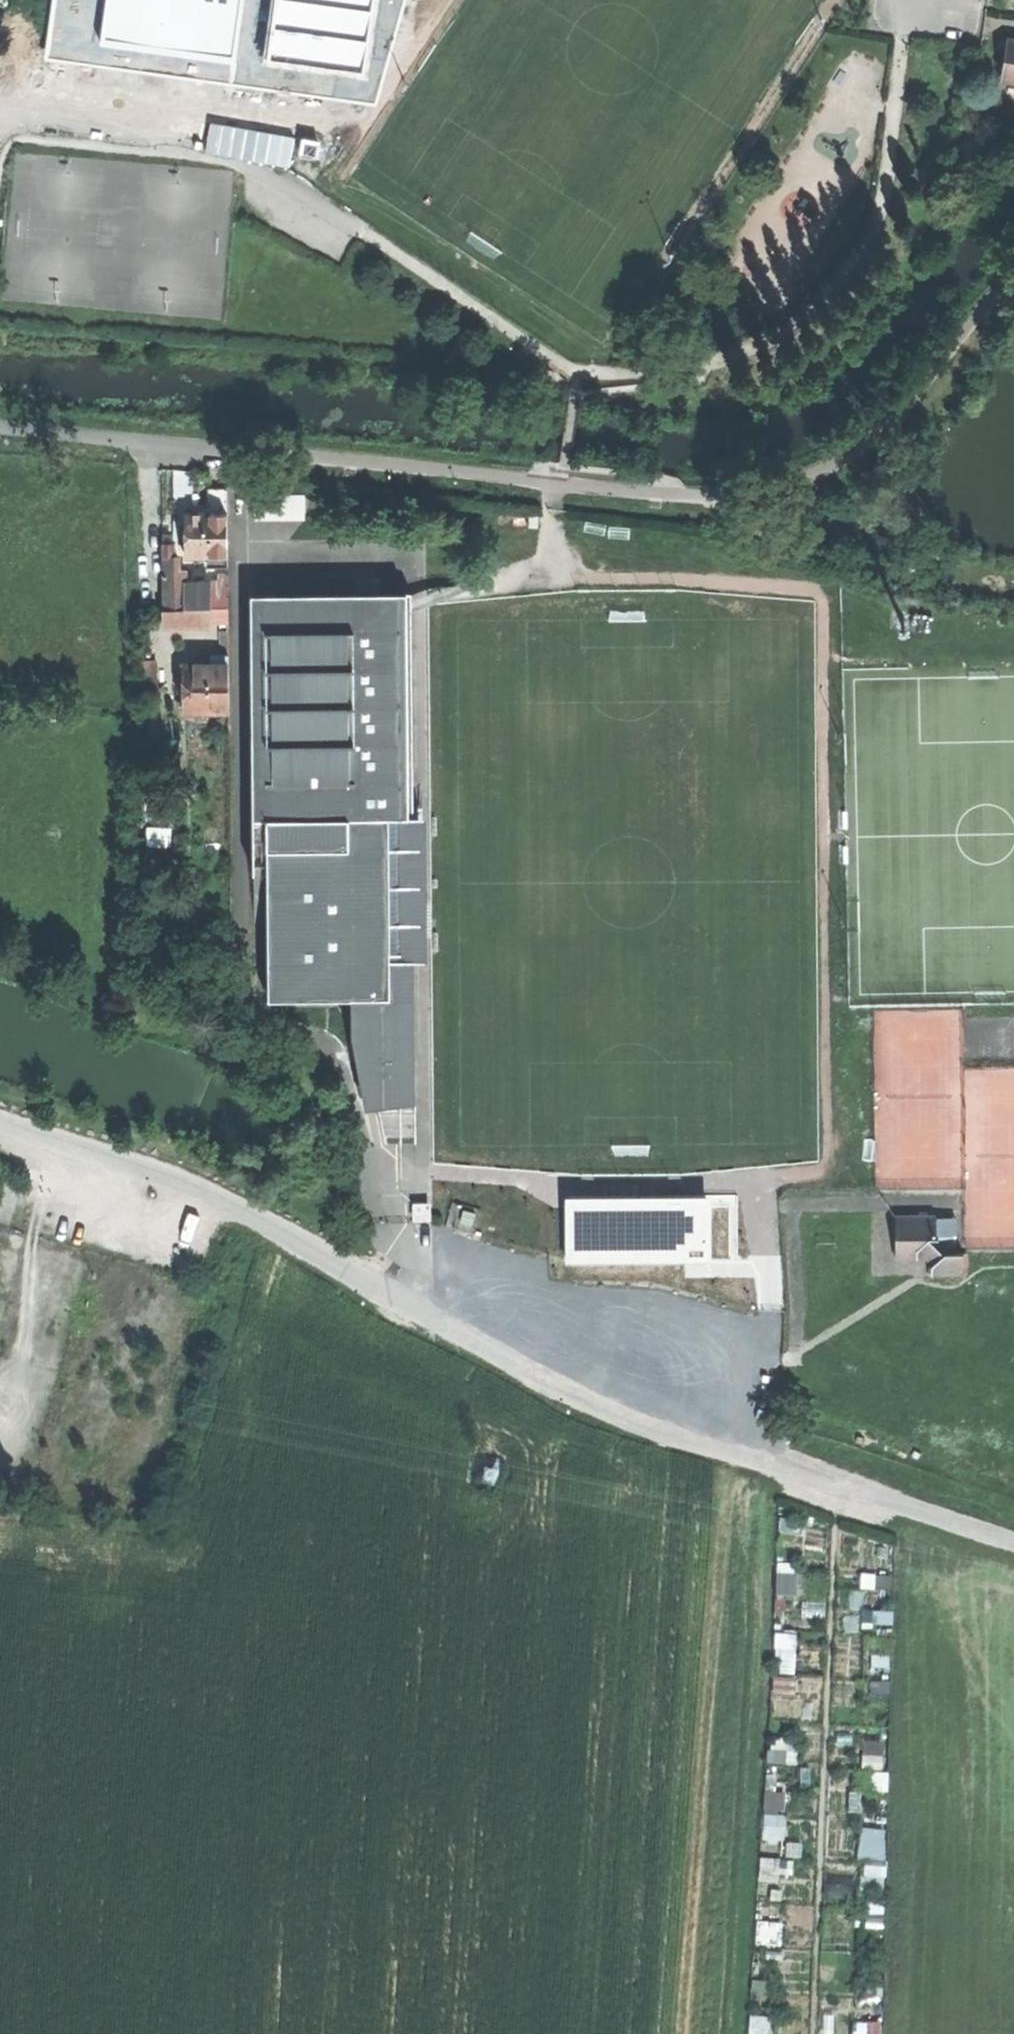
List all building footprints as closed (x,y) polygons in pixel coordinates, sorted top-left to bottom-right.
[(110,33),(238,50),(245,0),(114,0),(110,33)] [(238,50),(372,67),(389,0),(245,0),(238,50)] [(208,489),(209,515),(227,515),(226,488),(208,489)] [(186,516),(187,556),(211,555),(228,555),(227,515),(209,515),(198,515),(186,516)] [(160,543),(161,558),(177,557),(177,546),(170,546),(170,542),(160,543)] [(228,564),(228,555),(211,555),(211,565),(228,564)] [(161,558),(162,610),(186,609),(185,583),(185,569),(179,569),(179,557),(177,557),(161,558)] [(210,608),(228,608),(227,582),(216,583),(185,583),(186,609),(210,608)] [(369,998),(415,997),(414,964),(412,806),(409,665),(400,665),(400,642),(409,641),(408,593),(247,596),(252,873),(267,872),(269,999),(326,998),(369,998)] [(211,627),(210,608),(186,609),(162,610),(163,628),(187,627),(211,627)] [(409,665),(409,641),(400,642),(400,665),(409,665)] [(185,712),(229,711),(228,656),(212,656),(212,664),(199,665),(184,665),(185,712)] [(422,805),(412,806),(414,964),(425,964),(422,805)] [(416,1067),(415,997),(369,998),(371,1076),(386,1147),(417,1147),(417,1131),(405,1131),(404,1067),(416,1067)] [(417,1131),(416,1067),(404,1067),(405,1131),(417,1131)] [(895,1219),(894,1258),(916,1258),(916,1248),(929,1238),(937,1238),(938,1219),(895,1219)] [(957,1220),(938,1219),(937,1238),(957,1238),(957,1220)] [(930,1266),(930,1276),(963,1276),(962,1255),(944,1255),(930,1266)] [(869,1862),(868,1866),(885,1868),(889,1830),(863,1827),(860,1861),(869,1862)]
